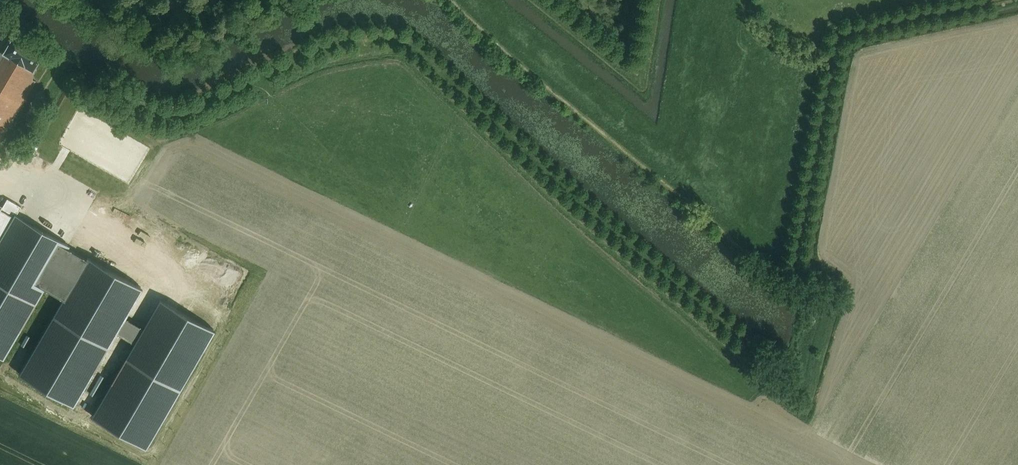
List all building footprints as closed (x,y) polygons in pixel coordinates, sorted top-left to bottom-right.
[(36,82),(32,80),(35,73),(32,71),(43,53),(14,36),(3,54),(0,53),(0,143),(36,82)] [(68,245),(17,215),(21,207),(7,199),(3,207),(0,205),(0,357),(2,358),(68,245)] [(86,256),(68,245),(45,284),(64,295),(20,373),(74,405),(95,370),(114,381),(94,417),(147,448),(216,327),(162,295),(160,299),(140,287),(142,284),(88,253),(86,256)]
